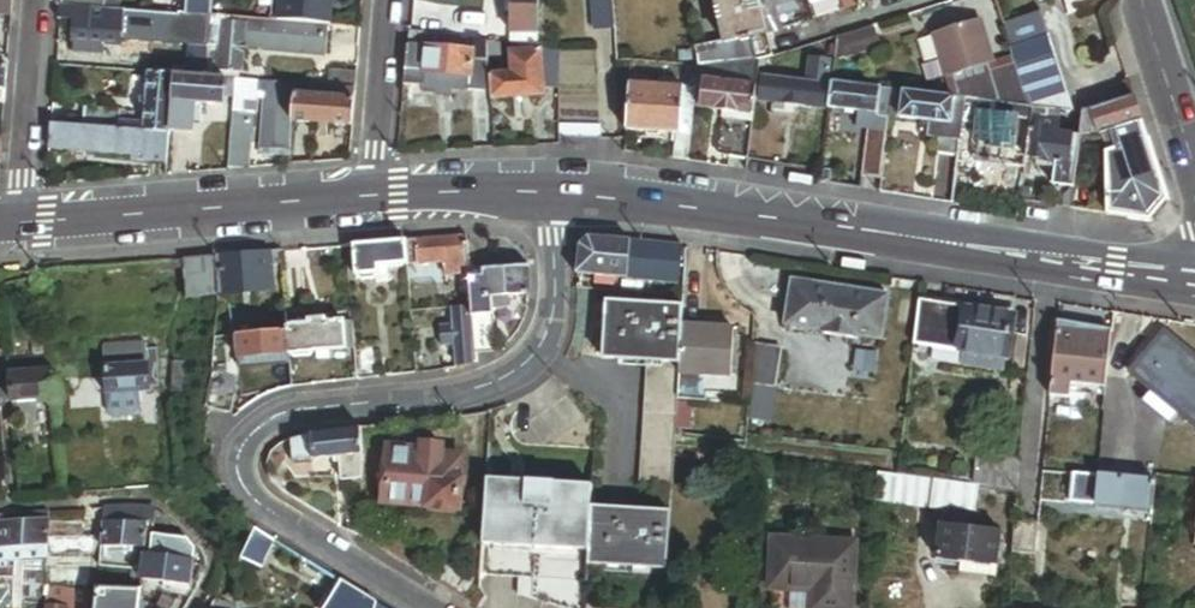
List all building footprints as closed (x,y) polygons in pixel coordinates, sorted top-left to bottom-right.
[(14,0),(0,0),(0,14),(13,15),(14,0)] [(62,5),(75,6),(93,8),(101,8),(101,0),(63,0),(62,5)] [(201,0),(189,0),(187,16),(195,17),(196,10),(202,11),(203,0),(201,0)] [(214,18),(215,1),(203,0),(202,11),(196,10),(195,17),(214,18)] [(336,0),(290,0),(288,25),(310,26),(330,28),(333,28),(336,0)] [(540,36),(541,0),(513,0),(513,37),(540,36)] [(617,27),(614,0),(591,0),(593,30),(617,27)] [(760,0),(721,0),(718,6),(724,44),(725,47),(769,38),(765,19),(760,0)] [(809,1),(809,0),(766,0),(771,14),(785,9),(798,4),(809,1)] [(861,8),(859,0),(844,0),(848,12),(861,8)] [(800,12),(798,4),(785,9),(787,16),(800,12)] [(74,20),(75,6),(62,5),(61,18),(74,20)] [(92,19),(93,8),(75,6),(74,20),(77,20),(77,18),(92,19)] [(153,44),(155,13),(130,11),(101,8),(93,8),(92,19),(77,18),(77,20),(75,43),(77,43),(76,54),(105,56),(106,47),(125,48),(126,42),(153,44)] [(777,15),(765,19),(769,38),(782,34),(777,15)] [(1007,25),(1035,107),(1069,111),(1037,15),(1007,25)] [(193,34),(194,18),(177,17),(173,52),(172,68),(189,69),(190,64),(191,50),(192,39),(193,34)] [(211,20),(194,18),(193,34),(209,36),(211,20)] [(232,20),(214,18),(209,72),(241,74),(246,75),(248,49),(250,27),(232,25),(232,21),(232,20)] [(327,60),(330,28),(310,26),(310,28),(288,26),(232,21),(232,25),(250,27),(248,49),(265,51),(265,55),(327,60)] [(985,23),(937,37),(950,82),(951,82),(956,99),(966,101),(968,100),(980,102),(1034,109),(1018,61),(998,67),(985,23)] [(881,47),(876,32),(842,43),(847,58),(881,47)] [(477,42),(411,33),(410,47),(417,47),(428,48),(477,51),(477,42)] [(513,47),(540,50),(540,36),(513,37),(513,47)] [(775,62),(769,38),(725,47),(724,44),(697,50),(700,68),(702,68),(713,67),(761,64),(768,63),(775,62)] [(491,62),(489,43),(477,42),(477,51),(476,61),(491,62)] [(417,47),(410,47),(408,73),(419,74),(420,60),(416,60),(417,47)] [(420,60),(419,74),(427,74),(428,48),(417,47),(416,60),(420,60)] [(477,51),(428,48),(427,74),(475,77),(476,61),(477,51)] [(839,63),(840,49),(824,48),(823,61),(833,62),(839,63)] [(172,68),(173,52),(153,50),(152,66),(172,68)] [(545,52),(545,51),(513,52),(515,73),(493,75),(494,94),(495,100),(549,97),(549,94),(545,52)] [(545,52),(549,94),(562,93),(563,55),(545,52)] [(831,85),(833,62),(823,61),(813,60),(811,83),(831,85)] [(493,75),(491,62),(476,61),(475,77),(427,74),(419,74),(408,73),(407,88),(412,89),(426,90),(455,92),(494,94),(493,75)] [(761,71),(761,64),(713,67),(711,84),(759,90),(761,71)] [(9,66),(0,65),(0,103),(6,104),(9,66)] [(711,84),(713,67),(702,68),(700,84),(697,110),(703,111),(706,83),(711,84)] [(241,74),(209,72),(209,78),(228,79),(239,81),(240,81),(241,74)] [(176,102),(178,75),(151,73),(148,100),(176,102)] [(359,90),(360,75),(332,73),(330,88),(359,90)] [(228,79),(209,78),(178,75),(176,102),(200,104),(226,106),(228,79)] [(831,85),(811,83),(765,79),(763,103),(774,104),(798,106),(828,109),(831,85)] [(262,91),(273,92),(274,83),(240,81),(239,81),(238,98),(254,99),(254,91),(262,91)] [(697,110),(700,84),(688,82),(687,91),(689,91),(685,136),(680,136),(678,161),(690,162),(697,110)] [(292,150),(296,85),(274,83),(273,92),(269,149),(292,150)] [(759,90),(711,84),(706,83),(703,111),(726,114),(756,117),(759,90)] [(880,115),(882,91),(836,85),(833,110),(865,114),(880,115)] [(299,87),(298,98),(356,103),(357,92),(299,87)] [(687,91),(636,87),(631,131),(680,136),(685,136),(689,91),(687,91)] [(238,98),(237,110),(261,112),(262,91),(254,91),(254,99),(238,98)] [(892,117),(895,92),(882,91),(880,115),(892,117)] [(903,118),(906,94),(895,92),(892,117),(903,118)] [(953,125),(956,99),(906,94),(903,118),(903,119),(934,123),(953,125)] [(1141,121),(1134,97),(1091,112),(1099,133),(1080,136),(1080,137),(1099,135),(1110,131),(1141,121)] [(355,128),(357,103),(356,103),(298,98),(297,98),(295,124),(355,128)] [(966,101),(956,99),(953,125),(934,123),(932,137),(942,139),(940,154),(960,156),(966,101)] [(174,130),(176,102),(148,100),(146,125),(146,133),(150,133),(172,135),(173,135),(174,130)] [(979,114),(980,102),(968,100),(964,129),(977,130),(977,127),(979,114)] [(200,104),(176,102),(174,130),(197,132),(200,104)] [(1032,121),(1034,109),(980,102),(979,114),(1025,120),(1032,121)] [(798,106),(774,104),(773,115),(797,117),(798,106)] [(86,108),(84,128),(138,132),(146,133),(146,125),(140,124),(141,113),(86,108)] [(1048,110),(1034,109),(1032,121),(1047,123),(1048,110)] [(237,110),(236,125),(256,127),(260,127),(261,112),(237,110)] [(1099,133),(1091,112),(1083,114),(1082,115),(1081,127),(1080,136),(1099,133)] [(1081,127),(1082,115),(1064,113),(1062,124),(1081,127)] [(721,157),(751,160),(756,117),(726,114),(721,157)] [(880,115),(865,114),(863,130),(869,131),(890,133),(892,117),(880,115)] [(1025,120),(979,114),(977,127),(996,129),(994,141),(993,148),(1016,151),(1018,132),(1024,133),(1025,120)] [(1080,136),(1081,127),(1062,124),(1047,123),(1032,121),(1028,158),(1056,162),(1053,185),(1074,188),(1079,144),(1080,137),(1080,136)] [(1167,199),(1141,121),(1110,131),(1114,145),(1117,152),(1106,153),(1108,214),(1150,221),(1167,199)] [(84,128),(53,125),(51,150),(135,157),(136,145),(138,132),(84,128)] [(236,125),(235,137),(256,138),(256,127),(236,125)] [(977,127),(977,130),(976,139),(994,141),(996,129),(977,127)] [(603,129),(564,128),(564,140),(603,142),(603,129)] [(869,131),(864,178),(885,181),(890,133),(869,131)] [(1114,145),(1110,131),(1099,135),(1080,137),(1079,144),(1101,149),(1114,145)] [(146,133),(138,132),(136,145),(149,146),(150,133),(146,133)] [(170,163),(172,135),(150,133),(149,146),(136,145),(135,157),(135,160),(170,163)] [(256,138),(235,137),(232,172),(253,170),(256,138)] [(1101,149),(1079,144),(1074,188),(1072,208),(1094,211),(1101,149)] [(960,164),(956,194),(977,197),(980,167),(960,164)] [(468,273),(465,237),(405,241),(407,265),(443,262),(444,275),(468,273)] [(578,247),(576,274),(596,275),(614,277),(627,278),(676,284),(678,247),(629,241),(588,238),(578,247)] [(407,265),(405,241),(353,246),(355,276),(377,274),(377,267),(407,265)] [(282,263),(281,252),(216,257),(220,296),(274,292),(271,264),(282,263)] [(220,296),(216,257),(182,260),(186,298),(220,296)] [(528,268),(468,273),(471,311),(475,357),(496,356),(492,307),(490,296),(505,295),(527,293),(528,268)] [(614,277),(596,275),(596,283),(614,285),(614,277)] [(883,334),(888,290),(786,278),(781,321),(820,326),(820,329),(855,333),(856,330),(883,334)] [(1010,305),(919,294),(913,337),(967,344),(966,357),(1003,362),(1010,305)] [(506,306),(505,295),(490,296),(492,307),(506,306)] [(673,460),(673,448),(678,377),(681,327),(682,308),(606,303),(602,358),(647,361),(639,484),(671,486),(673,460)] [(475,357),(471,311),(451,313),(452,325),(441,326),(442,345),(453,344),(455,366),(476,365),(475,357)] [(288,332),(290,356),(346,350),(343,323),(326,325),(325,321),(310,323),(310,326),(288,328),(288,332)] [(1111,329),(1056,321),(1048,394),(1069,397),(1069,392),(1070,383),(1105,386),(1111,329)] [(346,350),(355,349),(352,322),(343,323),(346,350)] [(1166,324),(1128,370),(1153,391),(1174,408),(1194,425),(1194,349),(1166,324)] [(681,327),(678,377),(729,381),(733,333),(681,327)] [(239,360),(290,356),(288,332),(237,337),(239,360)] [(52,352),(50,334),(33,335),(34,353),(52,352)] [(777,351),(748,347),(746,386),(752,387),(771,390),(777,351)] [(104,354),(108,404),(132,403),(132,395),(149,394),(148,390),(159,389),(157,350),(104,354)] [(12,405),(56,402),(54,377),(53,362),(52,358),(8,361),(12,405)] [(430,358),(416,359),(417,373),(431,371),(430,358)] [(182,368),(175,369),(175,391),(189,391),(188,372),(182,372),(182,368)] [(235,381),(211,378),(206,416),(229,420),(235,381)] [(1105,386),(1070,383),(1069,392),(1104,397),(1105,386)] [(752,387),(749,406),(769,409),(771,390),(752,387)] [(1174,408),(1153,391),(1144,402),(1165,420),(1174,408)] [(362,457),(360,430),(312,436),(314,453),(296,455),(298,467),(343,461),(349,489),(360,488),(362,457)] [(303,437),(293,439),(296,455),(314,453),(312,436),(303,437)] [(418,445),(417,452),(390,451),(386,504),(430,508),(430,516),(451,517),(451,510),(456,510),(459,457),(438,455),(439,447),(418,445)] [(1013,491),(1016,464),(976,460),(972,486),(976,486),(1013,491)] [(1154,479),(1071,472),(1069,501),(1121,505),(1121,513),(1130,514),(1130,505),(1151,507),(1154,479)] [(933,481),(895,476),(878,474),(877,474),(876,501),(930,508),(933,481)] [(588,566),(589,511),(590,487),(487,481),(480,577),(520,580),(519,593),(564,607),(586,607),(588,566)] [(972,486),(933,481),(930,508),(939,509),(975,512),(976,486),(972,486)] [(997,564),(999,530),(973,529),(975,512),(939,509),(936,560),(997,564)] [(665,570),(669,516),(589,511),(588,566),(605,567),(650,569),(665,570)] [(145,550),(149,512),(103,513),(100,548),(145,550)] [(49,515),(1,519),(0,535),(0,565),(7,565),(7,552),(47,549),(49,515)] [(1033,551),(1035,520),(1013,518),(1012,550),(1033,551)] [(253,534),(242,564),(260,578),(273,545),(253,534)] [(853,542),(772,538),(770,590),(790,591),(809,592),(825,593),(824,607),(850,607),(853,542)] [(7,565),(46,563),(47,549),(7,552),(7,565)] [(193,563),(144,557),(141,583),(190,587),(193,563)] [(997,564),(936,560),(935,568),(996,572),(997,564)] [(650,569),(605,567),(605,574),(650,576),(650,569)] [(340,586),(327,607),(375,607),(340,586)] [(140,594),(97,589),(95,607),(138,607),(139,605),(140,594)] [(90,594),(46,591),(45,607),(89,607),(90,594)] [(790,591),(789,607),(808,607),(809,592),(790,591)] [(809,592),(808,607),(824,607),(825,593),(809,592)]
